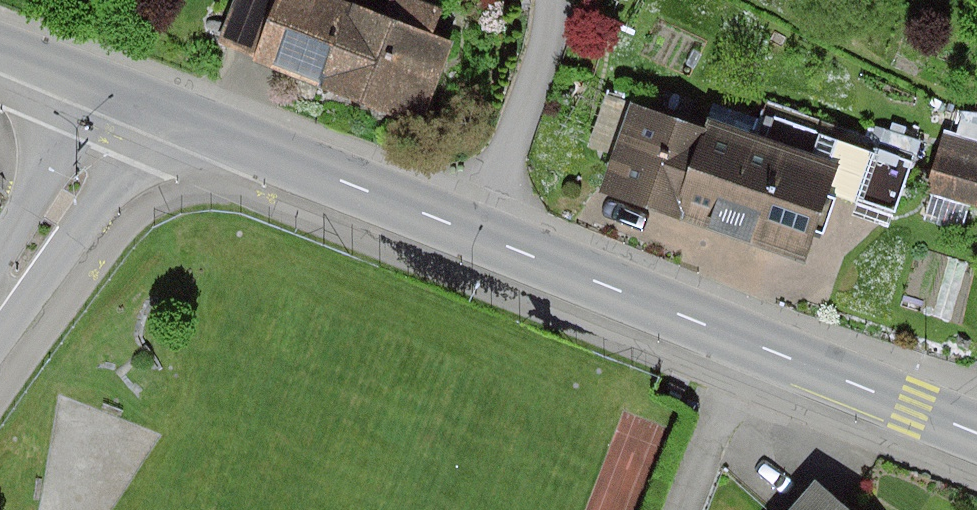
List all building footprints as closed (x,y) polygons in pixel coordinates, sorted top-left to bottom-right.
[(219,42),(255,55),(252,63),(422,126),(454,42),(433,34),(442,10),(415,0),(389,0),(384,14),(346,0),(235,0),(219,42)] [(706,126),(606,92),(587,147),(612,156),(599,192),(805,263),(839,164),(708,119),(706,126)] [(941,133),(925,192),(976,206),(976,142),(941,133)] [(788,509),(852,509),(816,478),(788,509)]
